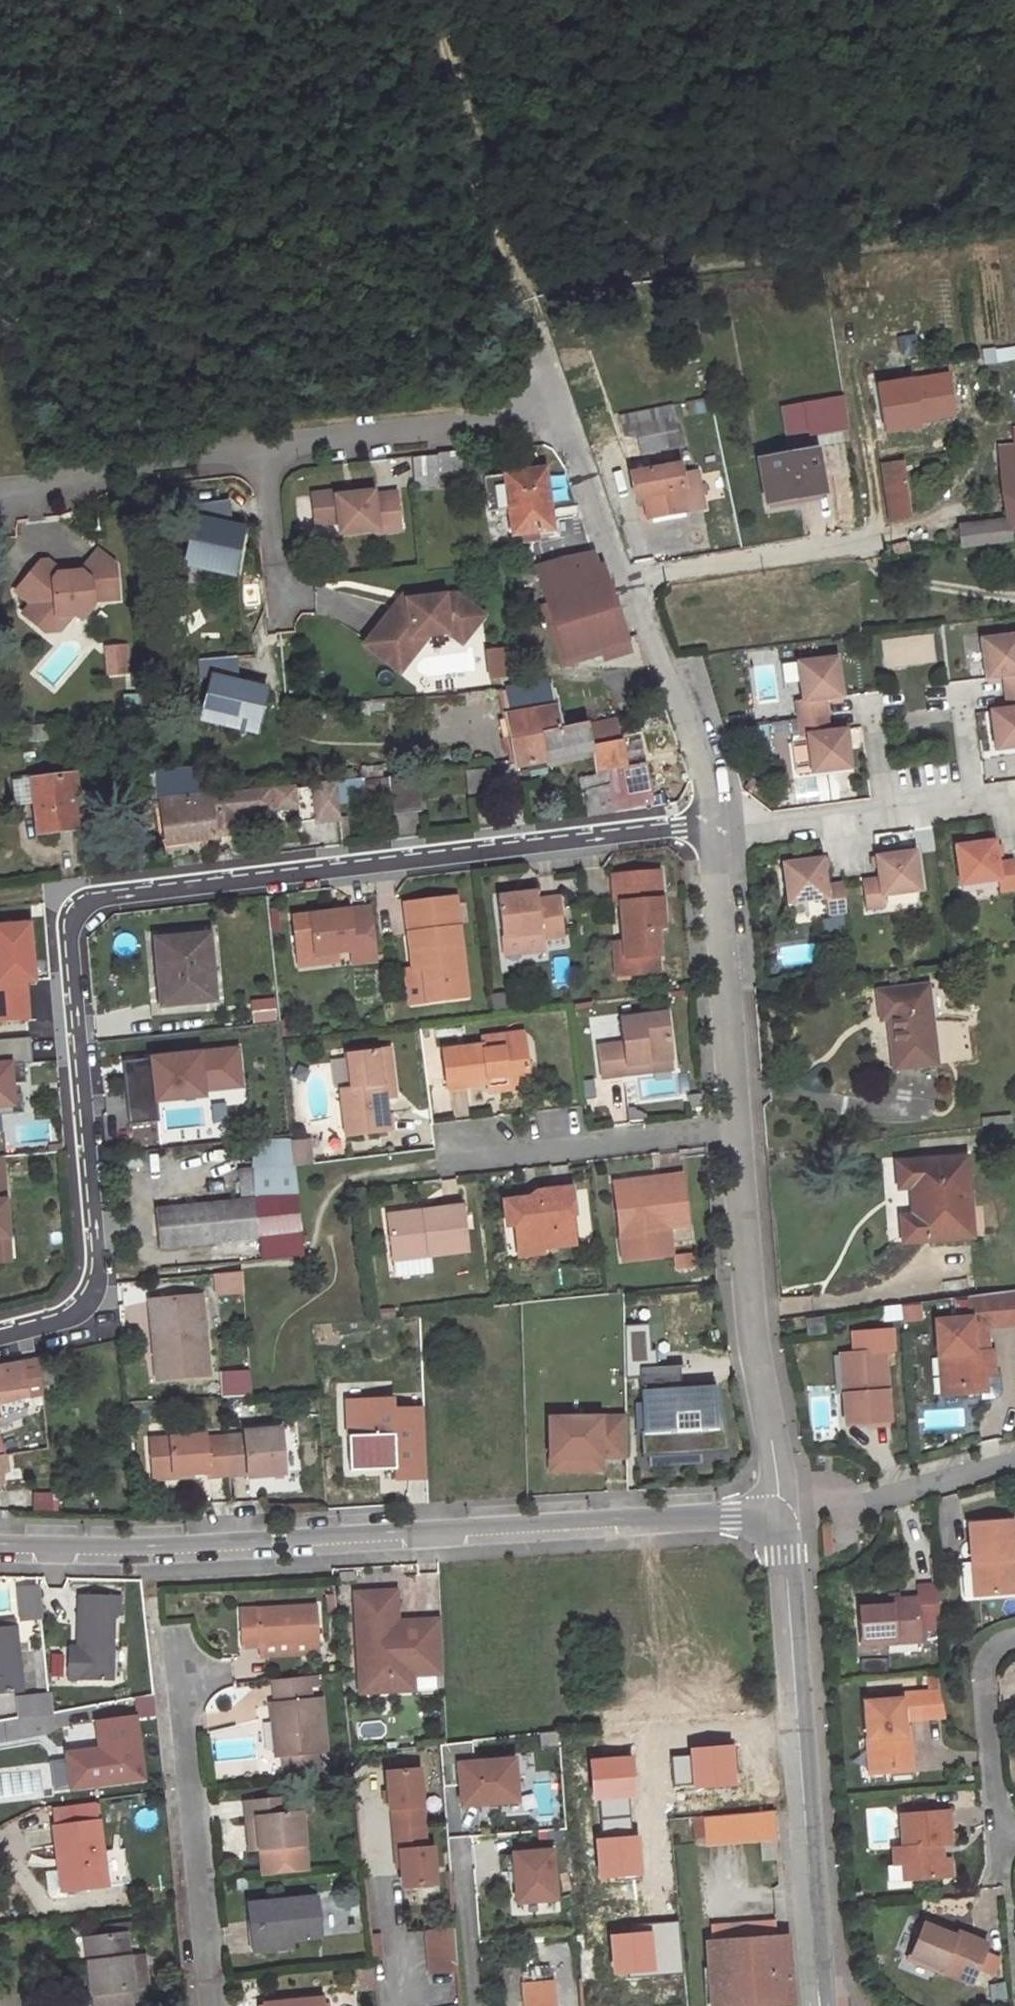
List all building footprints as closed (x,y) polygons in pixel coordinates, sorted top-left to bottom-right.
[(947,374),(912,379),(919,423),(954,417),(947,374)] [(919,423),(912,379),(878,385),(885,434),(920,429),(919,423)] [(842,400),(782,408),(786,438),(847,429),(842,400)] [(678,447),(669,408),(616,420),(620,440),(635,440),(639,456),(678,447)] [(1003,449),(1009,496),(1006,497),(1009,523),(959,529),(961,545),(1011,539),(1010,531),(1014,530),(1014,448),(1003,449)] [(820,493),(812,450),(757,461),(765,504),(820,493)] [(412,458),(415,490),(442,488),(438,456),(412,458)] [(910,515),(901,462),(883,464),(892,521),(910,515)] [(702,508),(697,474),(681,477),(679,466),(633,473),(638,502),(645,501),(647,517),(702,508)] [(550,530),(543,471),(504,476),(487,478),(492,513),(509,511),(512,535),(522,533),(523,542),(534,540),(534,532),(550,530)] [(338,522),(335,495),(335,491),(312,493),(314,524),(338,522)] [(373,491),(335,495),(338,522),(339,532),(376,529),(373,496),(373,491)] [(396,494),(373,496),(376,529),(376,533),(399,531),(396,494)] [(234,576),(242,523),(226,521),(229,503),(191,498),(181,569),(234,576)] [(904,551),(903,543),(891,545),(892,552),(904,551)] [(603,569),(595,569),(592,550),(553,559),(537,565),(564,660),(606,649),(609,657),(631,651),(603,569)] [(56,615),(74,613),(80,619),(91,605),(90,599),(116,597),(112,562),(98,551),(82,571),(59,573),(58,568),(47,560),(38,561),(17,592),(33,603),(24,615),(44,630),(56,615)] [(403,592),(392,606),(408,605),(407,597),(423,596),(423,590),(403,592)] [(411,636),(427,634),(449,631),(463,642),(486,614),(459,592),(423,596),(407,597),(408,605),(392,606),(371,634),(396,654),(411,636)] [(56,615),(44,630),(61,629),(74,613),(56,615)] [(364,643),(398,671),(427,634),(411,636),(396,654),(371,634),(364,643)] [(979,641),(983,680),(1001,678),(1003,694),(1014,692),(1014,636),(979,641)] [(123,672),(121,646),(105,647),(108,673),(123,672)] [(486,648),(485,677),(509,677),(509,648),(486,648)] [(258,733),(265,684),(234,679),(237,660),(198,655),(194,677),(204,679),(197,724),(258,733)] [(834,658),(795,663),(800,702),(794,703),(796,720),(825,716),(823,699),(839,697),(834,658)] [(503,690),(507,715),(504,716),(509,738),(502,739),(505,755),(512,753),(515,767),(546,760),(541,731),(561,727),(553,686),(503,690)] [(1014,749),(1014,692),(1003,694),(1005,711),(988,713),(993,752),(1014,749)] [(810,775),(848,769),(843,730),(827,732),(825,716),(796,720),(798,736),(804,735),(810,775)] [(595,774),(604,772),(612,811),(633,808),(632,806),(673,798),(665,760),(625,768),(619,743),(618,743),(614,721),(585,723),(590,750),(595,774)] [(541,731),(546,760),(590,750),(585,723),(561,727),(541,731)] [(168,842),(218,836),(218,835),(236,833),(239,828),(237,811),(275,806),(272,787),(202,794),(200,769),(159,773),(168,842)] [(491,797),(488,771),(462,774),(465,795),(475,794),(476,798),(491,797)] [(391,812),(419,809),(415,772),(386,775),(387,778),(363,781),(364,794),(388,791),(391,812)] [(595,774),(579,777),(582,792),(584,792),(588,815),(612,811),(604,772),(595,774)] [(75,795),(71,776),(11,787),(15,807),(31,804),(38,836),(75,829),(69,796),(75,795)] [(338,800),(365,797),(364,794),(363,781),(362,778),(336,780),(338,800)] [(316,821),(340,819),(338,800),(336,780),(312,783),(314,801),(316,821)] [(276,790),(277,797),(288,796),(287,789),(276,790)] [(314,801),(296,803),(298,823),(316,821),(314,801)] [(1000,879),(1002,892),(1014,890),(1014,865),(1014,861),(1000,863),(997,841),(957,846),(962,885),(1000,879)] [(881,895),(920,890),(918,873),(915,851),(876,856),(879,878),(862,880),(866,909),(882,907),(881,895)] [(788,902),(827,897),(829,914),(846,912),(845,904),(842,882),(826,884),(822,857),(783,863),(788,902)] [(621,903),(624,942),(614,943),(617,975),(657,971),(656,956),(659,956),(657,928),(663,927),(658,872),(612,876),(614,904),(621,903)] [(496,901),(501,941),(504,959),(542,954),(541,942),(563,939),(559,901),(535,904),(534,896),(496,901)] [(403,906),(411,972),(421,971),(425,1003),(466,998),(453,899),(403,906)] [(297,959),(334,955),(350,952),(352,967),(377,963),(370,911),(292,922),(297,959)] [(28,1018),(25,979),(34,978),(28,922),(0,925),(0,1020),(28,1018)] [(211,1001),(205,939),(154,945),(160,1006),(211,1001)] [(334,955),(297,959),(299,970),(336,966),(334,955)] [(425,1003),(421,971),(411,972),(404,973),(409,1006),(425,1003)] [(925,1066),(916,988),(867,994),(870,1023),(878,1021),(884,1071),(925,1066)] [(628,1063),(672,1058),(666,1012),(620,1017),(623,1041),(598,1044),(602,1077),(629,1073),(628,1063)] [(591,1019),(592,1041),(618,1040),(617,1018),(591,1019)] [(521,1031),(481,1036),(482,1044),(500,1042),(501,1046),(523,1043),(521,1031)] [(22,1113),(20,1083),(26,1083),(25,1063),(33,1063),(31,1039),(0,1041),(0,1115),(22,1113)] [(482,1044),(441,1049),(441,1050),(445,1086),(487,1082),(486,1077),(503,1075),(505,1088),(528,1085),(523,1043),(501,1046),(500,1042),(482,1044)] [(235,1048),(129,1060),(131,1076),(122,1077),(127,1124),(158,1121),(155,1101),(155,1095),(202,1090),(201,1084),(239,1080),(235,1048)] [(387,1130),(383,1096),(381,1078),(391,1076),(387,1049),(349,1053),(354,1087),(339,1089),(344,1135),(387,1130)] [(629,1073),(673,1068),(672,1058),(628,1063),(629,1073)] [(131,1076),(129,1060),(120,1060),(122,1077),(131,1076)] [(488,1090),(505,1088),(503,1075),(486,1077),(487,1082),(488,1090)] [(381,1078),(383,1096),(393,1095),(391,1076),(381,1078)] [(202,1090),(202,1092),(239,1088),(239,1080),(201,1084),(202,1090)] [(155,1095),(155,1101),(202,1095),(202,1092),(202,1090),(155,1095)] [(296,1194),(292,1149),(291,1140),(250,1142),(252,1169),(239,1170),(241,1201),(257,1199),(296,1194)] [(962,1238),(956,1159),(888,1165),(889,1187),(901,1186),(903,1217),(890,1218),(892,1242),(962,1238)] [(632,1178),(613,1180),(624,1258),(672,1251),(668,1223),(688,1221),(682,1177),(632,1183),(632,1178)] [(537,1195),(503,1199),(506,1216),(513,1216),(515,1236),(527,1234),(529,1248),(542,1246),(574,1242),(570,1214),(574,1213),(570,1186),(536,1191),(537,1195)] [(241,1201),(153,1212),(158,1252),(256,1240),(259,1260),(302,1254),(296,1194),(257,1199),(241,1201)] [(393,1259),(466,1249),(460,1206),(423,1211),(424,1216),(387,1221),(393,1259)] [(529,1248),(527,1234),(515,1236),(518,1255),(543,1252),(542,1246),(529,1248)] [(8,1263),(6,1239),(0,1240),(0,1264),(8,1263)] [(212,1295),(239,1293),(237,1273),(210,1275),(212,1295)] [(980,1344),(986,1343),(984,1331),(1014,1328),(1014,1300),(1014,1292),(967,1298),(969,1322),(935,1325),(937,1360),(946,1359),(949,1392),(962,1391),(962,1398),(985,1396),(983,1378),(993,1377),(991,1355),(987,1355),(982,1356),(980,1344)] [(207,1376),(199,1297),(147,1302),(155,1380),(207,1376)] [(806,1336),(824,1334),(822,1317),(805,1319),(806,1336)] [(677,1352),(650,1353),(651,1366),(678,1365),(677,1352)] [(848,1356),(850,1395),(845,1396),(847,1428),(890,1423),(884,1352),(848,1356)] [(841,1356),(845,1396),(850,1395),(848,1356),(841,1356)] [(949,1392),(946,1359),(937,1360),(941,1399),(962,1398),(962,1391),(949,1392)] [(35,1363),(0,1369),(0,1419),(27,1414),(25,1403),(41,1401),(35,1363)] [(639,1430),(640,1456),(647,1456),(700,1453),(728,1451),(715,1384),(680,1386),(679,1365),(678,1365),(651,1366),(639,1367),(642,1430),(639,1430)] [(394,1479),(425,1478),(422,1407),(392,1409),(391,1398),(346,1400),(349,1471),(394,1469),(394,1479)] [(600,1456),(625,1456),(625,1416),(549,1417),(550,1457),(600,1456)] [(279,1428),(242,1431),(243,1435),(223,1437),(226,1475),(247,1473),(247,1476),(283,1474),(279,1428)] [(152,1476),(206,1471),(206,1477),(226,1475),(223,1437),(204,1438),(203,1435),(149,1439),(152,1476)] [(700,1453),(647,1456),(648,1466),(700,1463),(700,1453)] [(600,1456),(550,1457),(550,1469),(600,1469),(600,1456)] [(41,1468),(2,1473),(0,1461),(0,1487),(43,1481),(41,1468)] [(1013,1524),(968,1528),(971,1566),(978,1565),(981,1599),(1014,1596),(1014,1553),(1013,1524)] [(981,1599),(978,1565),(971,1566),(974,1600),(981,1599)] [(36,1588),(17,1590),(18,1600),(37,1598),(36,1588)] [(861,1649),(920,1645),(919,1634),(937,1632),(934,1589),(916,1590),(917,1602),(858,1606),(861,1649)] [(395,1590),(354,1592),(358,1676),(412,1674),(411,1666),(441,1664),(439,1619),(412,1620),(413,1635),(397,1636),(396,1621),(395,1590)] [(37,1598),(18,1600),(20,1624),(40,1622),(37,1598)] [(118,1620),(119,1602),(78,1600),(76,1650),(76,1662),(66,1662),(65,1684),(110,1686),(112,1620),(118,1620)] [(260,1657),(318,1652),(317,1641),(314,1606),(239,1611),(243,1648),(259,1646),(260,1657)] [(413,1635),(412,1620),(396,1621),(397,1636),(413,1635)] [(15,1630),(0,1631),(0,1696),(20,1694),(15,1630)] [(76,1650),(66,1650),(66,1662),(76,1662),(76,1650)] [(411,1666),(412,1674),(442,1672),(441,1664),(411,1666)] [(358,1676),(359,1691),(412,1689),(412,1674),(358,1676)] [(268,1704),(274,1758),(280,1758),(281,1779),(318,1776),(316,1754),(321,1753),(315,1699),(306,1700),(305,1690),(314,1690),(313,1679),(269,1683),(271,1704),(268,1704)] [(912,1774),(910,1737),(905,1737),(904,1722),(942,1718),(940,1712),(938,1703),(937,1694),(899,1697),(899,1702),(865,1705),(868,1741),(875,1741),(877,1766),(890,1765),(891,1776),(912,1774)] [(49,1716),(47,1696),(17,1699),(19,1719),(49,1716)] [(68,1758),(72,1791),(142,1783),(135,1722),(98,1726),(101,1754),(68,1758)] [(471,1740),(438,1744),(441,1786),(458,1784),(459,1805),(515,1801),(512,1758),(472,1761),(471,1740)] [(868,1741),(871,1777),(891,1776),(890,1765),(877,1766),(875,1741),(868,1741)] [(728,1749),(690,1752),(690,1757),(693,1785),(693,1788),(731,1785),(730,1773),(728,1749)] [(591,1764),(594,1799),(599,1799),(627,1796),(632,1796),(629,1757),(605,1758),(606,1763),(591,1764)] [(422,1826),(417,1768),(385,1771),(388,1808),(390,1808),(392,1829),(422,1826)] [(304,1874),(299,1812),(287,1813),(286,1798),(243,1802),(245,1819),(253,1818),(256,1851),(258,1878),(304,1874)] [(55,1828),(94,1822),(92,1808),(53,1813),(55,1828)] [(706,1817),(709,1844),(776,1838),(774,1811),(706,1817)] [(941,1863),(941,1847),(950,1847),(947,1813),(903,1817),(905,1849),(894,1850),(895,1869),(904,1868),(905,1884),(943,1881),(941,1863)] [(256,1851),(253,1818),(245,1819),(249,1852),(256,1851)] [(106,1887),(97,1822),(94,1822),(55,1828),(53,1828),(59,1873),(45,1874),(48,1897),(52,1900),(67,1898),(67,1893),(106,1887)] [(422,1826),(392,1829),(394,1851),(398,1851),(401,1886),(433,1884),(431,1847),(423,1847),(422,1826)] [(615,1878),(638,1876),(638,1872),(635,1836),(630,1837),(602,1839),(596,1840),(599,1874),(614,1873),(615,1878)] [(555,1900),(551,1850),(499,1854),(501,1872),(513,1871),(515,1903),(555,1900)] [(941,1863),(943,1881),(951,1880),(950,1862),(941,1863)] [(317,1935),(313,1896),(246,1902),(249,1949),(288,1945),(288,1938),(317,1935)] [(632,1932),(648,1931),(659,1930),(659,1920),(631,1922),(632,1932)] [(986,1948),(921,1921),(906,1954),(904,1960),(934,1973),(936,1967),(971,1982),(986,1948)] [(773,1938),(772,1925),(700,1931),(702,1945),(773,1938)] [(452,1927),(425,1929),(428,1973),(455,1970),(452,1927)] [(648,1931),(632,1932),(611,1934),(614,1969),(627,1968),(651,1966),(649,1949),(648,1931)] [(130,1989),(122,1935),(82,1940),(89,1994),(130,1989)] [(702,1945),(708,2005),(782,2005),(790,2005),(785,1937),(773,1938),(702,1945)] [(679,1947),(649,1949),(651,1966),(627,1968),(627,1974),(681,1969),(679,1947)] [(596,1986),(594,1949),(577,1951),(579,1987),(596,1986)] [(934,1973),(968,1987),(971,1982),(936,1967),(934,1973)] [(521,1977),(524,2005),(554,2005),(550,1974),(521,1977)] [(317,1996),(258,2002),(258,2005),(318,2005),(317,1996)]
